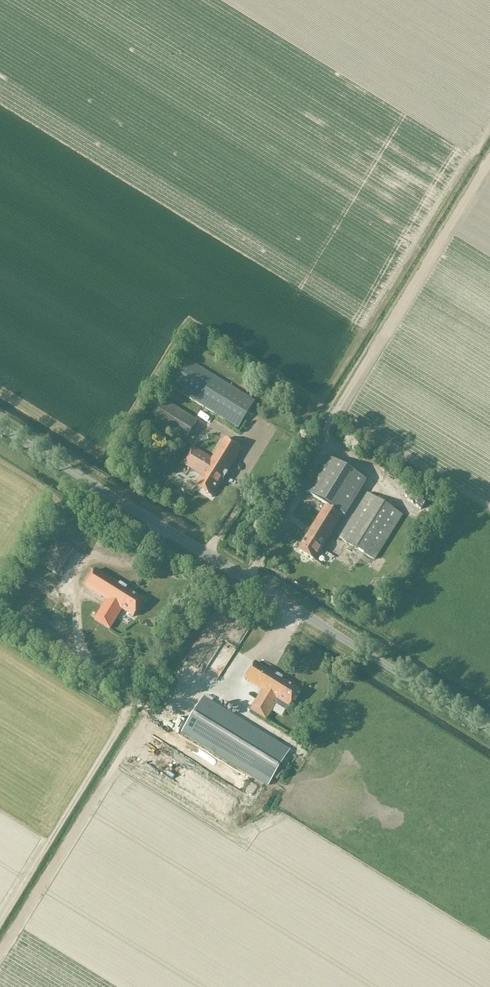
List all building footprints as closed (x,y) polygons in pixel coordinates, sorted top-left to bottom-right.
[(168,388),(237,429),(254,402),(185,360),(168,388)] [(185,443),(197,422),(161,400),(148,421),(185,443)] [(212,498),(241,450),(224,440),(211,461),(191,449),(182,465),(201,476),(194,488),(212,498)] [(342,518),(336,515),(338,513),(345,517),(366,483),(327,459),(306,493),(332,509),(330,511),(325,508),(298,552),(315,562),(342,518)] [(375,561),(403,516),(367,494),(339,539),(375,561)] [(397,502),(408,507),(411,501),(400,496),(397,502)] [(134,617),(144,600),(96,570),(86,587),(107,601),(95,620),(110,630),(122,610),(134,617)] [(289,707),(299,690),(255,663),(245,680),(262,691),(250,710),(265,720),(277,700),(289,707)] [(204,699),(182,733),(268,786),(290,752),(204,699)] [(186,791),(196,798),(202,789),(192,783),(186,791)]
